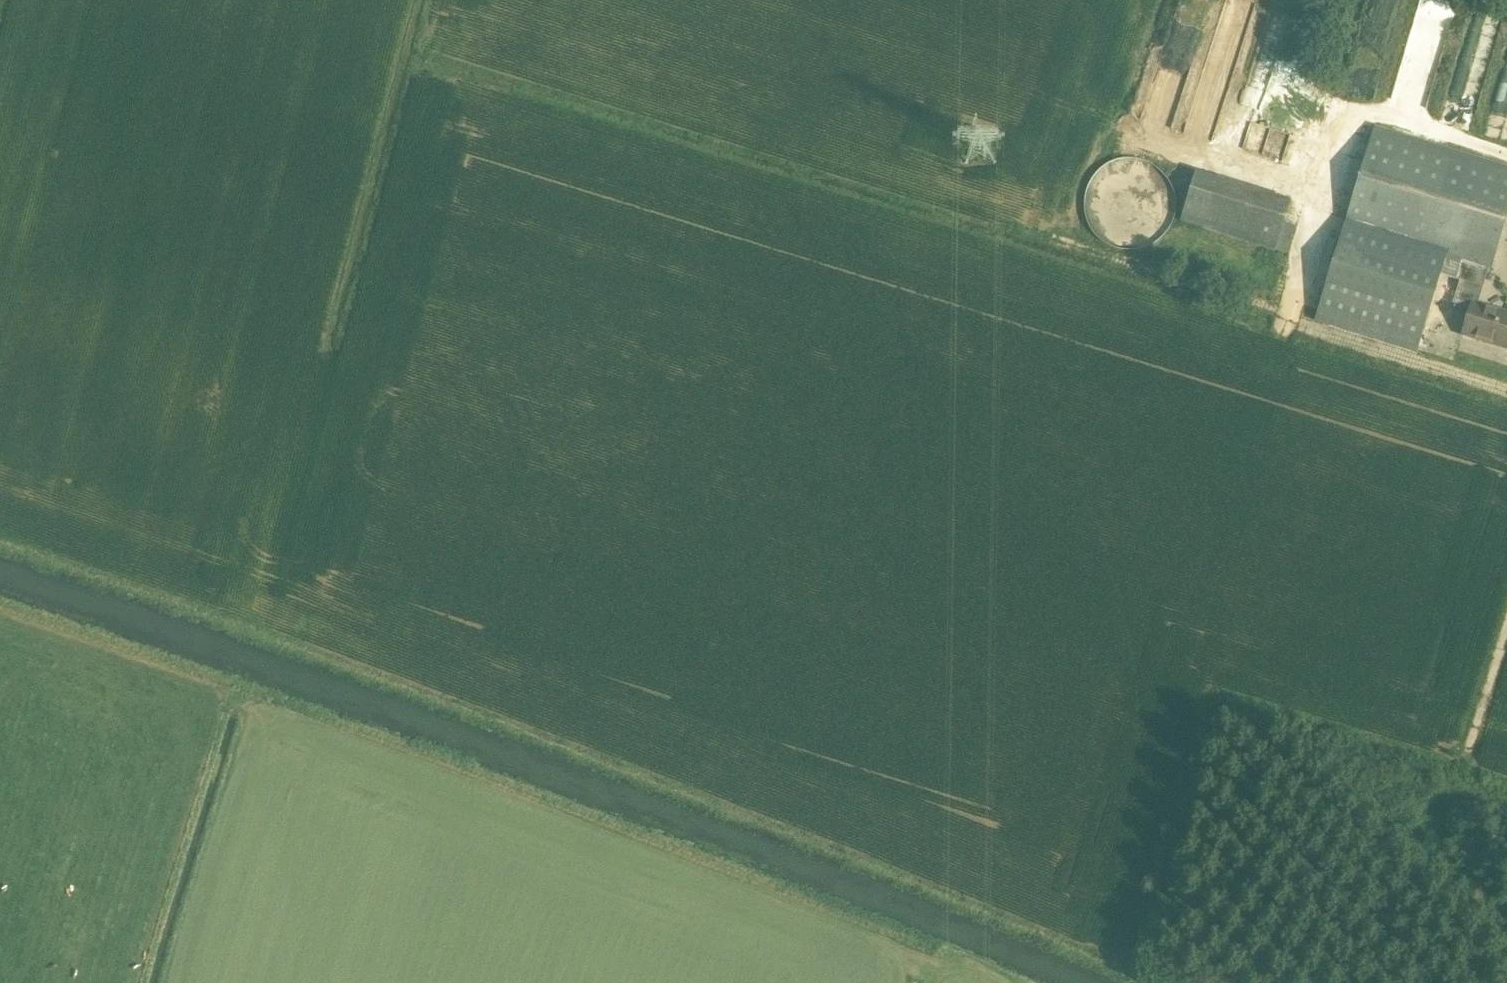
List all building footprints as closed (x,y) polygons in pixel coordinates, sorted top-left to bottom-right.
[(1425,2),(1413,39),(1438,47),(1450,11),(1425,2)] [(1470,14),(1462,66),(1484,69),(1492,18),(1470,14)] [(1238,43),(1210,35),(1183,129),(1211,137),(1238,43)] [(1506,213),(1506,171),(1373,131),(1343,231),(1314,323),(1417,354),(1445,262),(1460,266),(1455,281),(1459,282),(1452,306),(1468,310),(1460,336),(1506,350),(1506,345),(1506,313),(1475,304),(1485,270),(1490,271),(1506,213)] [(1130,250),(1136,250),(1142,249),(1147,247),(1153,244),(1158,241),(1162,237),(1166,232),(1170,227),(1172,222),(1174,216),(1176,210),(1176,204),(1176,198),(1174,192),(1172,187),(1170,181),(1166,176),(1162,172),(1158,168),(1153,164),(1147,162),(1142,160),(1136,158),(1130,158),(1124,158),(1118,160),(1112,161),(1107,164),(1102,168),(1097,172),(1093,176),(1090,181),(1087,187),(1085,192),(1084,198),(1083,204),(1084,210),(1085,216),(1087,222),(1090,227),(1093,232),(1097,237),(1102,241),(1107,244),(1112,247),(1118,249),(1124,250),(1130,250)] [(1284,223),(1291,200),(1196,171),(1180,223),(1275,252),(1275,251),(1284,223)] [(1295,226),(1284,223),(1275,251),(1287,254),(1295,226)]
